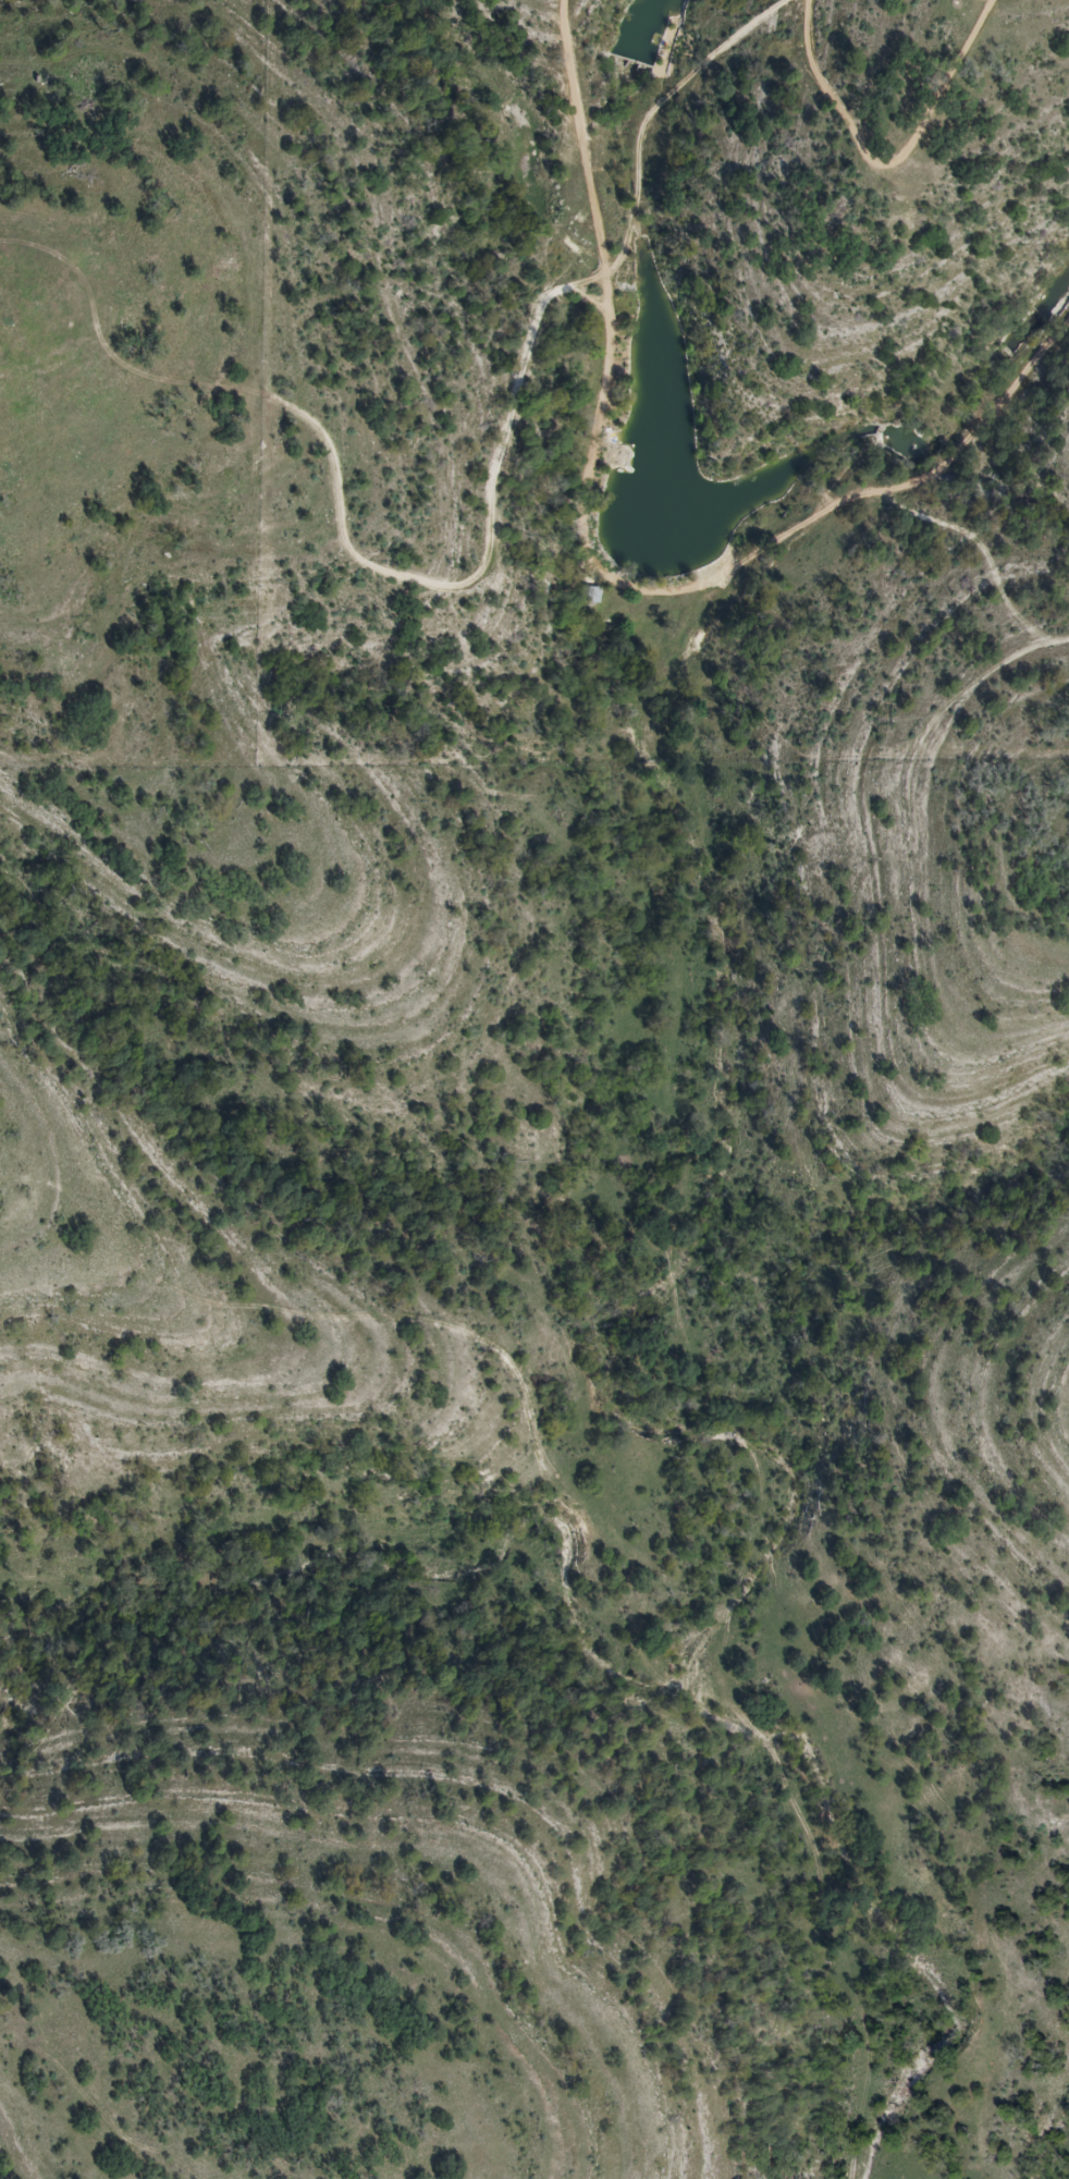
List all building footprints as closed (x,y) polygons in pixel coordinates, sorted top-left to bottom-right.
[(596,587),(583,587),(583,604),(597,603),(596,587)]
